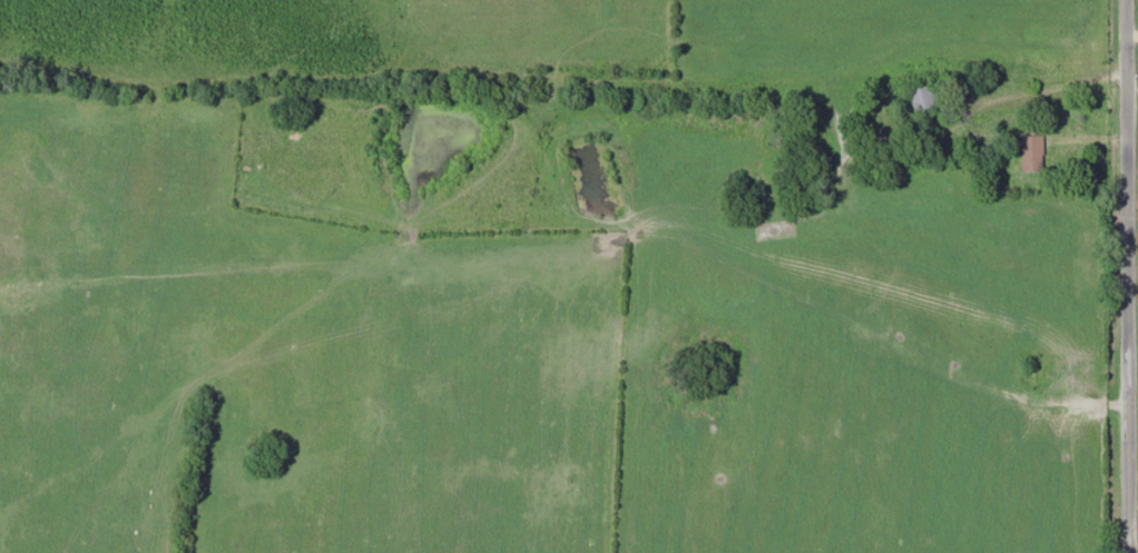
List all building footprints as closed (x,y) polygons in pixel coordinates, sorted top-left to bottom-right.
[(939,108),(939,85),(912,86),(913,109),(939,108)] [(1046,171),(1046,135),(1023,135),(1023,171),(1046,171)]
